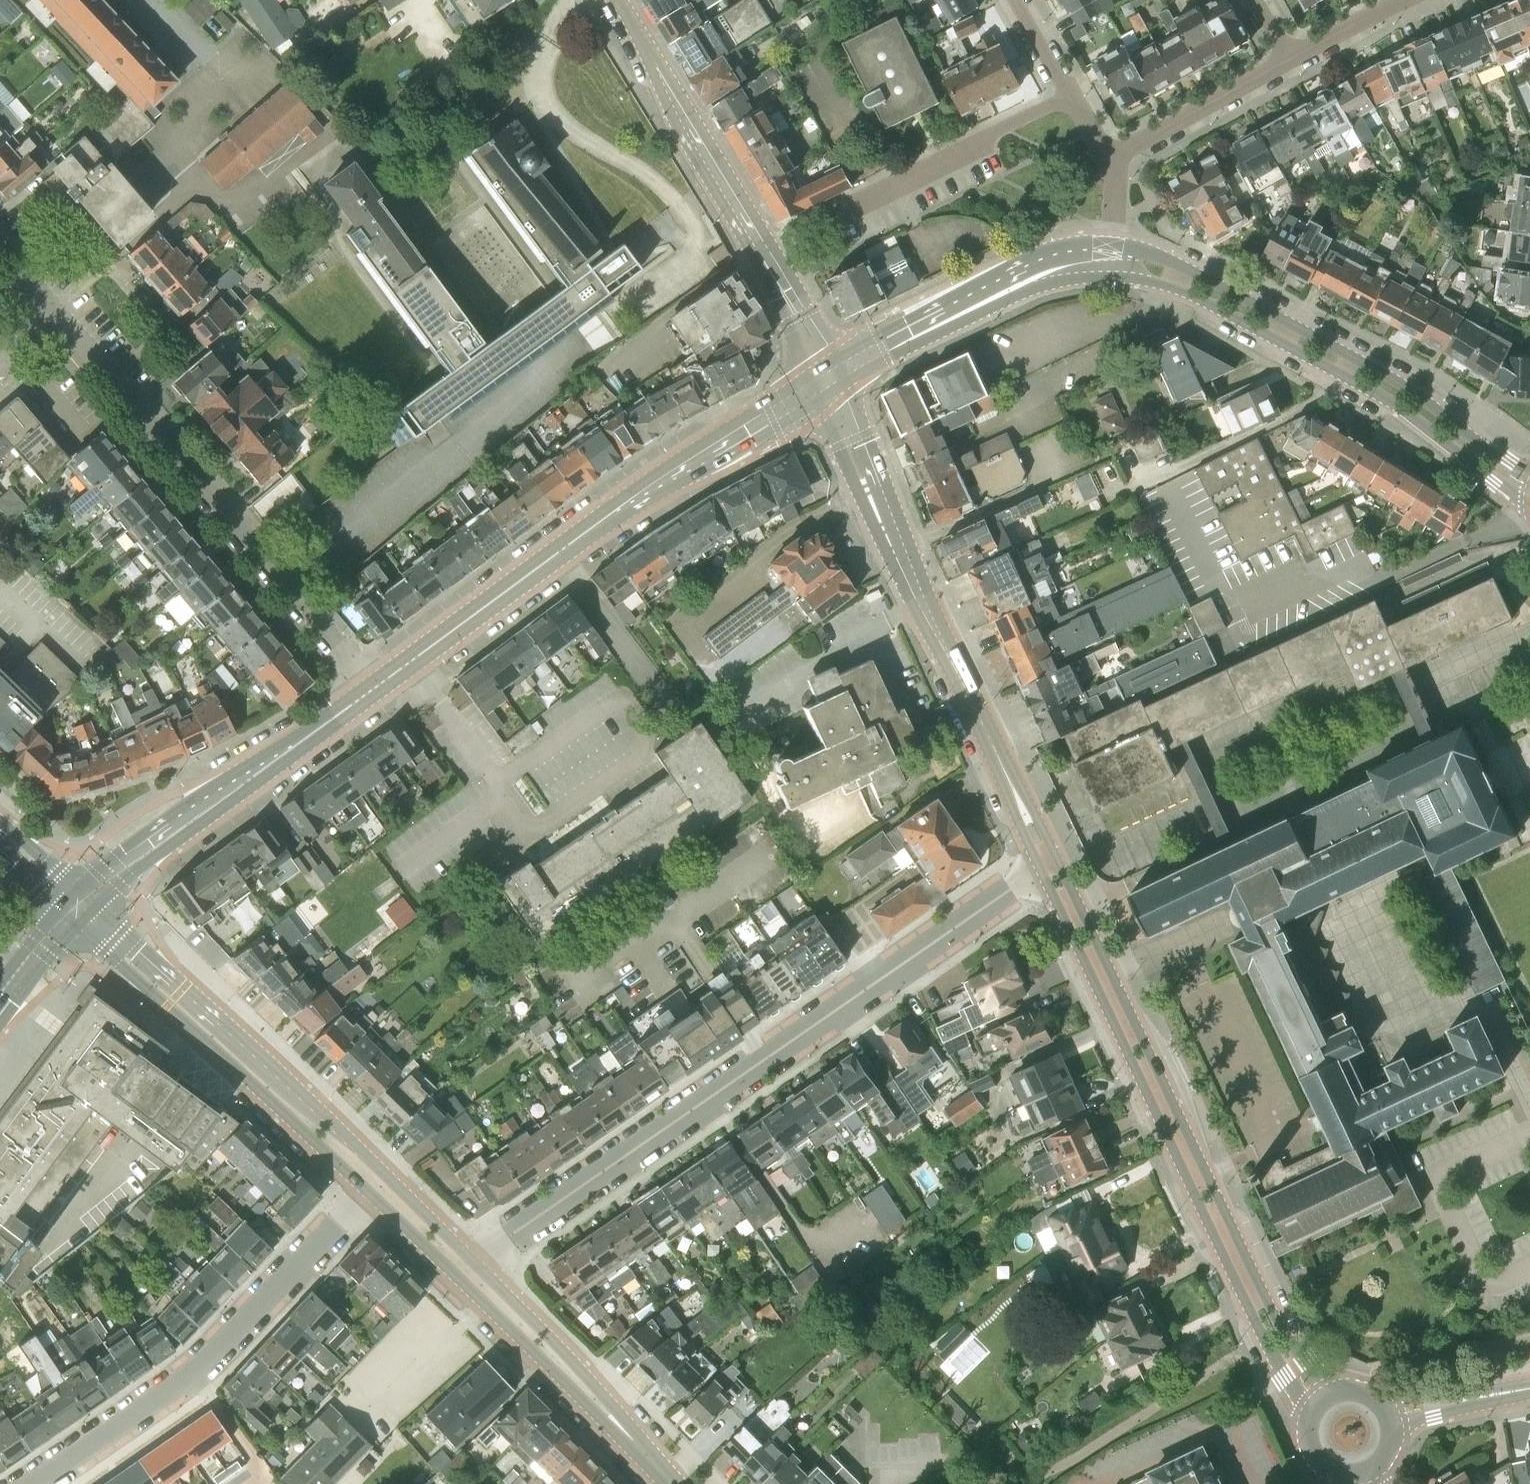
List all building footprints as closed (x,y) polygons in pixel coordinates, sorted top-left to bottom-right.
[(127,98),(138,111),(150,101),(153,104),(176,82),(99,0),(35,0),(52,21),(93,62),(114,84),(127,98)] [(281,12),(273,0),(240,0),(272,49),(295,34),(301,31),(304,20),(298,9),(288,8),(281,12)] [(404,0),(380,0),(387,11),(404,0)] [(470,25),(511,0),(455,0),(470,25)] [(648,4),(659,22),(694,0),(655,0),(648,4)] [(729,11),(723,0),(694,0),(659,22),(673,45),(729,11)] [(729,11),(673,45),(692,76),(738,48),(774,26),(758,0),(747,0),(729,11)] [(884,2),(891,16),(904,9),(899,0),(888,0),(884,2)] [(938,3),(945,15),(923,26),(928,36),(979,8),(975,0),(944,0),(938,3)] [(1062,5),(1065,6),(1070,15),(1073,15),(1079,26),(1113,7),(1109,0),(1059,0),(1062,5)] [(1226,53),(1229,51),(1231,55),(1242,49),(1240,45),(1250,39),(1229,0),(1210,0),(1213,4),(1202,10),(1226,53)] [(1307,9),(1311,7),(1313,8),(1319,5),(1319,2),(1324,0),(1301,0),(1307,9)] [(1529,52),(1529,0),(1512,0),(1511,2),(1509,3),(1529,52)] [(1480,15),(1500,65),(1501,67),(1517,60),(1517,58),(1529,52),(1509,3),(1480,15)] [(1180,28),(1201,67),(1226,53),(1202,10),(1200,7),(1178,19),(1179,23),(1177,24),(1180,28)] [(1160,16),(1166,27),(1176,21),(1170,10),(1160,16)] [(896,15),(843,42),(869,93),(868,93),(866,94),(865,95),(864,97),(864,99),(864,100),(864,102),(865,103),(866,104),(867,106),(868,107),(869,107),(871,107),(873,107),(874,107),(875,106),(886,129),(941,102),(896,15)] [(1456,25),(1477,74),(1500,65),(1480,15),(1456,25)] [(1126,48),(1152,94),(1176,81),(1158,49),(1140,16),(1131,21),(1141,40),(1126,48)] [(956,25),(962,38),(979,30),(973,17),(956,25)] [(1088,34),(1083,24),(1079,26),(1071,31),(1076,40),(1084,36),(1088,34)] [(970,55),(962,38),(956,25),(953,26),(954,28),(949,30),(962,59),(943,68),(965,113),(969,111),(972,113),(980,109),(980,105),(991,100),(970,55)] [(1432,35),(1451,79),(1468,72),(1475,89),(1482,86),(1477,74),(1456,25),(1432,35)] [(1201,67),(1180,28),(1170,33),(1167,35),(1171,41),(1158,49),(1176,81),(1201,67)] [(1407,45),(1409,48),(1428,93),(1441,87),(1450,109),(1461,104),(1451,79),(1432,35),(1407,45)] [(970,55),(991,100),(1006,92),(1010,95),(1016,92),(1018,87),(1020,86),(1000,46),(998,47),(993,36),(976,44),(979,50),(970,55)] [(748,64),(738,48),(692,76),(703,93),(704,92),(710,102),(749,79),(742,67),(748,64)] [(1152,94),(1126,48),(1093,66),(1102,83),(1108,79),(1125,109),(1130,106),(1132,109),(1143,103),(1141,100),(1152,94)] [(1381,63),(1402,108),(1429,96),(1428,93),(1409,48),(1397,53),(1398,56),(1381,63)] [(73,73),(63,61),(50,72),(60,84),(73,73)] [(1356,76),(1376,109),(1385,104),(1386,107),(1389,106),(1398,122),(1401,130),(1409,126),(1402,108),(1381,63),(1371,68),(1368,68),(1362,71),(1360,74),(1357,76),(1356,76)] [(727,130),(757,111),(751,100),(786,77),(778,64),(763,74),(764,75),(735,95),(714,108),(727,130)] [(1333,90),(1358,136),(1364,145),(1375,138),(1365,119),(1378,112),(1376,109),(1356,76),(1351,75),(1346,78),(1344,83),(1333,90)] [(222,143),(201,161),(226,191),(254,167),(255,169),(297,133),(307,144),(323,130),(285,86),(229,134),(226,130),(218,138),(222,143)] [(1308,104),(1334,151),(1342,166),(1355,159),(1346,142),(1358,136),(1333,90),(1327,87),(1318,92),(1317,99),(1308,104)] [(138,111),(127,98),(54,161),(60,167),(43,181),(53,193),(65,183),(70,188),(63,194),(74,208),(84,200),(118,241),(148,216),(108,168),(114,163),(114,157),(114,156),(154,123),(151,120),(161,113),(153,104),(150,101),(138,111)] [(743,156),(781,133),(771,115),(779,111),(773,101),(757,111),(727,130),(743,156)] [(1283,118),(1305,157),(1316,176),(1326,171),(1319,159),(1334,151),(1308,104),(1307,104),(1301,101),(1295,105),(1295,111),(1283,118)] [(4,107),(0,110),(0,146),(5,141),(24,126),(6,105),(4,107)] [(1258,132),(1281,171),(1305,157),(1283,118),(1282,118),(1277,115),(1271,118),(1271,125),(1258,132)] [(640,269),(621,244),(586,270),(582,265),(598,250),(596,247),(596,248),(533,170),(548,160),(539,148),(535,152),(511,121),(462,158),(564,286),(485,345),(354,168),(325,191),(353,228),(347,234),(448,372),(395,411),(413,436),(640,269)] [(0,146),(0,175),(42,140),(35,131),(13,150),(5,141),(0,146)] [(1281,171),(1258,132),(1250,136),(1245,135),(1240,138),(1239,142),(1227,149),(1236,165),(1244,160),(1261,190),(1273,184),(1280,196),(1292,191),(1281,171)] [(801,167),(781,133),(743,156),(763,190),(793,172),(801,167)] [(1529,150),(1529,141),(1528,136),(1518,140),(1523,153),(1529,150)] [(42,140),(0,175),(0,191),(8,200),(51,164),(43,154),(53,146),(46,137),(42,140)] [(1511,154),(1507,144),(1495,149),(1500,159),(1511,154)] [(1185,205),(1189,214),(1245,181),(1239,170),(1225,177),(1213,156),(1211,158),(1208,156),(1203,159),(1202,162),(1181,174),(1182,176),(1172,183),(1178,194),(1175,196),(1181,207),(1185,205)] [(463,181),(468,184),(474,175),(467,169),(456,176),(453,181),(460,186),(463,181)] [(793,172),(763,190),(777,214),(790,217),(853,186),(843,169),(802,188),(793,172)] [(1509,202),(1529,205),(1529,177),(1515,175),(1514,187),(1508,186),(1506,201),(1509,202)] [(1428,202),(1439,197),(1430,177),(1419,182),(1428,202)] [(1426,199),(1417,183),(1415,179),(1403,186),(1424,201),(1426,199)] [(1245,181),(1189,214),(1199,230),(1206,226),(1212,237),(1215,235),(1218,240),(1230,233),(1229,231),(1242,224),(1243,225),(1249,222),(1244,213),(1243,214),(1238,205),(1254,196),(1245,181)] [(128,254),(143,273),(172,249),(162,237),(191,213),(201,225),(213,215),(197,196),(128,254)] [(1324,197),(1316,213),(1326,218),(1334,203),(1324,197)] [(1529,234),(1529,205),(1509,202),(1507,215),(1512,216),(1510,231),(1529,234)] [(1264,255),(1288,267),(1309,225),(1291,215),(1297,203),(1289,207),(1264,255)] [(1330,247),(1337,233),(1312,220),(1309,225),(1288,267),(1297,272),(1296,274),(1311,282),(1312,281),(1313,281),(1330,247)] [(223,243),(233,235),(226,227),(216,235),(223,243)] [(1493,270),(1504,271),(1519,273),(1521,261),(1529,262),(1529,234),(1510,231),(1508,231),(1506,245),(1505,245),(1503,257),(1484,255),(1482,269),(1493,270)] [(184,239),(172,249),(143,273),(162,294),(197,265),(203,261),(184,239)] [(724,244),(708,255),(714,264),(729,253),(724,244)] [(1364,265),(1348,299),(1373,312),(1392,276),(1406,250),(1398,245),(1386,268),(1381,266),(1378,273),(1364,265)] [(900,246),(829,281),(847,318),(919,283),(900,246)] [(1364,265),(1330,247),(1313,281),(1348,299),(1364,265)] [(238,266),(244,272),(251,265),(245,259),(238,266)] [(1392,276),(1373,312),(1375,313),(1376,318),(1381,321),(1387,319),(1397,325),(1421,282),(1428,268),(1416,261),(1405,282),(1404,283),(1392,276)] [(197,265),(162,294),(188,325),(218,297),(242,278),(231,269),(214,283),(208,276),(207,277),(197,265)] [(1491,282),(1493,270),(1482,269),(1465,266),(1484,293),(1494,286),(1491,282)] [(694,354),(760,308),(754,299),(735,270),(668,317),(671,320),(666,323),(669,326),(673,323),(694,354)] [(1504,271),(1501,294),(1505,300),(1514,302),(1513,306),(1529,309),(1529,275),(1519,273),(1504,271)] [(1437,288),(1441,290),(1445,293),(1451,282),(1450,281),(1451,279),(1444,276),(1437,288)] [(1421,338),(1440,302),(1435,300),(1430,297),(1432,292),(1431,288),(1421,282),(1397,325),(1421,338)] [(1440,302),(1421,338),(1446,351),(1467,312),(1477,294),(1468,289),(1462,301),(1457,298),(1456,300),(1444,294),(1440,302)] [(251,294),(242,301),(249,309),(257,302),(256,301),(253,296),(251,294)] [(206,346),(241,316),(234,308),(232,306),(229,309),(218,297),(188,325),(206,346)] [(681,362),(686,369),(697,363),(700,368),(715,360),(717,363),(722,360),(755,345),(765,340),(761,330),(768,327),(760,308),(694,354),(681,362)] [(1467,312),(1446,351),(1458,359),(1456,362),(1467,369),(1469,366),(1471,367),(1491,330),(1479,324),(1481,320),(1467,312)] [(1168,342),(1162,327),(1134,340),(1141,356),(1155,350),(1163,366),(1181,400),(1203,390),(1201,384),(1215,378),(1237,368),(1185,340),(1184,341),(1182,342),(1180,337),(1168,342)] [(1495,383),(1510,353),(1514,343),(1491,330),(1471,367),(1474,370),(1473,373),(1484,380),(1486,377),(1495,383)] [(722,360),(738,391),(754,383),(758,372),(752,358),(756,356),(758,351),(755,345),(722,360)] [(193,405),(217,385),(229,375),(210,352),(174,382),(193,405)] [(236,352),(227,360),(235,369),(244,361),(236,352)] [(904,436),(990,395),(970,353),(928,372),(930,375),(917,381),(917,380),(885,395),(904,436)] [(1510,353),(1495,383),(1506,390),(1518,390),(1518,397),(1529,397),(1529,357),(1523,357),(1523,353),(1510,353)] [(286,389),(287,389),(270,370),(259,358),(248,368),(251,371),(224,394),(217,385),(193,405),(210,425),(206,428),(219,443),(223,440),(232,451),(245,441),(244,440),(269,419),(272,423),(297,402),(286,389)] [(686,369),(707,407),(738,391),(722,360),(717,363),(715,360),(700,368),(697,363),(686,369)] [(665,387),(685,419),(707,407),(686,369),(681,362),(667,371),(673,382),(665,387)] [(594,376),(586,383),(593,391),(601,384),(594,376)] [(1280,413),(1267,384),(1250,392),(1247,384),(1218,398),(1228,419),(1234,416),(1241,431),(1280,413)] [(643,399),(663,431),(685,419),(665,387),(658,390),(657,388),(642,395),(644,399),(643,399)] [(1094,402),(1110,437),(1128,429),(1112,394),(1094,402)] [(917,463),(949,447),(943,434),(977,418),(974,412),(994,403),(990,395),(904,436),(917,463)] [(12,447),(39,423),(16,397),(0,411),(0,457),(12,447)] [(623,411),(643,445),(663,431),(643,399),(623,411)] [(593,422),(620,460),(643,445),(623,411),(618,403),(593,422)] [(558,407),(550,412),(558,422),(565,417),(558,407)] [(550,412),(543,418),(551,428),(558,422),(550,412)] [(1309,453),(1310,454),(1329,422),(1328,421),(1327,423),(1316,417),(1314,419),(1306,414),(1289,423),(1291,429),(1294,431),(1290,437),(1283,449),(1298,458),(1304,461),(1309,453)] [(245,441),(232,451),(260,483),(293,455),(268,427),(272,423),(269,419),(244,440),(245,441)] [(570,440),(597,476),(620,460),(593,422),(590,419),(577,428),(580,432),(570,440)] [(1329,422),(1310,454),(1320,459),(1317,464),(1327,470),(1348,433),(1329,422)] [(27,465),(54,440),(39,423),(12,447),(27,465)] [(1152,457),(1168,450),(1156,424),(1141,430),(1152,457)] [(100,433),(70,458),(83,474),(77,479),(87,490),(123,460),(100,433)] [(929,488),(961,473),(970,469),(1015,448),(1008,433),(973,448),(973,450),(959,457),(954,445),(949,447),(917,463),(920,469),(915,471),(919,480),(924,478),(929,488)] [(1348,433),(1327,470),(1337,475),(1340,471),(1349,477),(1368,445),(1348,433)] [(1259,438),(1196,469),(1210,497),(1237,483),(1246,501),(1219,515),(1242,561),(1295,534),(1304,552),(1313,547),(1315,551),(1358,531),(1353,522),(1349,512),(1345,504),(1313,520),(1301,525),(1294,510),(1286,494),(1278,479),(1274,470),(1269,459),(1259,438)] [(70,458),(54,440),(27,465),(45,486),(65,464),(70,458)] [(548,458),(574,493),(597,476),(570,440),(560,446),(557,443),(544,452),(548,458)] [(517,463),(551,510),(574,493),(548,458),(539,465),(522,441),(508,450),(517,463)] [(1368,445),(1349,477),(1359,483),(1357,487),(1366,493),(1388,457),(1368,445)] [(970,469),(977,485),(969,489),(961,473),(929,488),(923,490),(938,523),(954,516),(956,520),(964,516),(963,513),(977,506),(974,500),(982,496),(984,491),(995,495),(1022,483),(1026,472),(1015,448),(970,469)] [(812,452),(803,456),(818,486),(827,482),(812,452)] [(1274,470),(1283,465),(1278,455),(1269,459),(1274,470)] [(789,456),(759,471),(780,515),(784,523),(799,516),(790,499),(807,491),(799,473),(802,467),(797,457),(789,456)] [(1388,457),(1366,493),(1375,498),(1373,502),(1383,508),(1388,500),(1406,468),(1388,457)] [(106,513),(142,482),(123,460),(87,490),(68,506),(79,518),(95,503),(104,513),(106,512),(106,513)] [(551,510),(517,463),(506,470),(515,482),(519,488),(510,494),(533,523),(551,510)] [(1283,465),(1274,470),(1278,479),(1288,474),(1283,465)] [(1406,468),(1388,500),(1399,507),(1391,520),(1397,524),(1402,521),(1426,480),(1406,468)] [(277,536),(317,506),(291,471),(251,505),(277,536)] [(780,515),(759,471),(755,473),(753,472),(748,475),(746,478),(736,483),(757,526),(768,520),(769,521),(780,515)] [(1402,521),(1397,524),(1399,525),(1398,528),(1409,534),(1418,518),(1427,524),(1445,492),(1426,480),(1402,521)] [(126,530),(158,501),(142,482),(106,513),(116,524),(119,522),(126,530)] [(487,509),(510,539),(521,532),(524,531),(529,528),(530,525),(533,523),(510,494),(506,488),(495,496),(490,489),(488,491),(482,482),(472,489),(487,509)] [(757,526),(736,483),(725,489),(722,489),(717,492),(716,494),(713,495),(733,533),(744,526),(747,531),(752,528),(754,532),(759,529),(757,526)] [(14,505),(20,499),(9,488),(3,494),(14,505)] [(1297,488),(1286,494),(1294,510),(1305,504),(1297,488)] [(1445,492),(1427,524),(1421,534),(1437,544),(1443,534),(1452,539),(1463,534),(1457,530),(1471,508),(1456,499),(1456,494),(1449,490),(1445,492)] [(14,505),(3,494),(0,491),(0,508),(6,513),(14,505)] [(964,575),(971,571),(970,570),(1015,549),(1004,526),(1044,508),(1038,494),(943,538),(945,543),(942,546),(946,555),(951,555),(953,559),(956,558),(964,575)] [(733,533),(713,495),(711,496),(691,509),(689,509),(683,512),(682,515),(679,517),(705,559),(726,545),(728,548),(738,542),(733,533)] [(58,496),(49,504),(49,509),(56,517),(70,504),(63,497),(58,496)] [(463,523),(487,556),(498,548),(500,548),(505,545),(505,543),(510,539),(487,509),(475,518),(460,497),(449,504),(463,523)] [(20,499),(14,505),(6,513),(13,520),(27,506),(20,499)] [(144,550),(176,522),(158,501),(126,530),(123,533),(133,545),(137,542),(144,550)] [(1305,504),(1294,510),(1301,525),(1313,520),(1305,504)] [(705,559),(679,517),(677,518),(674,518),(669,521),(668,524),(647,538),(674,578),(675,581),(687,573),(686,571),(705,559)] [(1363,517),(1353,522),(1358,531),(1368,526),(1363,517)] [(162,571),(194,543),(176,522),(144,550),(141,553),(151,564),(154,561),(162,571)] [(443,541),(465,573),(469,569),(471,570),(476,566),(477,564),(487,556),(463,523),(454,530),(455,532),(443,541)] [(1135,549),(1156,541),(1150,524),(1129,533),(1131,539),(1133,544),(1135,549)] [(104,549),(114,540),(107,532),(97,541),(104,549)] [(719,659),(797,601),(838,570),(827,556),(830,554),(828,552),(830,545),(823,536),(817,536),(815,534),(800,545),(795,538),(782,549),(784,552),(770,563),(785,584),(768,596),(764,591),(703,637),(719,659)] [(1369,553),(1378,548),(1373,537),(1364,542),(1369,553)] [(674,578),(647,538),(643,540),(641,540),(636,544),(634,546),(615,561),(636,590),(646,603),(658,594),(656,592),(674,578)] [(982,596),(1048,566),(1063,560),(1059,551),(1044,558),(1043,556),(1047,554),(1040,539),(1036,541),(1036,540),(1015,549),(970,570),(971,571),(982,596)] [(419,555),(443,589),(455,580),(457,580),(462,577),(463,574),(465,573),(443,541),(432,549),(429,547),(419,555)] [(177,593),(211,563),(194,543),(162,571),(160,572),(168,582),(154,595),(162,605),(177,593)] [(32,575),(43,562),(28,549),(17,562),(32,575)] [(1147,559),(1154,556),(1151,549),(1144,553),(1147,559)] [(122,569),(132,561),(126,553),(116,561),(122,569)] [(402,576),(422,604),(426,601),(428,602),(433,598),(433,596),(443,589),(419,555),(409,562),(411,564),(399,573),(402,576)] [(391,585),(373,560),(362,569),(400,621),(410,614),(413,613),(418,609),(419,606),(422,604),(402,576),(391,585)] [(636,590),(615,561),(590,579),(612,609),(613,608),(627,626),(636,620),(622,601),(636,590)] [(195,614),(229,585),(211,563),(177,593),(195,614)] [(994,621),(1059,590),(1048,566),(982,596),(994,621)] [(1014,664),(1178,587),(1168,566),(1051,621),(1055,630),(1045,635),(1041,626),(1004,643),(1004,644),(1003,649),(1006,657),(1011,659),(1014,664)] [(400,621),(362,569),(355,575),(364,587),(360,590),(365,597),(354,604),(369,625),(366,627),(374,639),(400,621)] [(838,570),(797,601),(813,623),(855,593),(848,583),(849,582),(849,576),(845,571),(840,570),(838,571),(838,570)] [(139,588),(148,581),(142,573),(133,581),(139,588)] [(1126,706),(1097,719),(1063,735),(1064,737),(1066,736),(1078,762),(1076,763),(1098,812),(1177,775),(1166,751),(1175,747),(1187,741),(1198,736),(1197,734),(1348,664),(1360,689),(1373,683),(1376,689),(1380,687),(1385,684),(1382,678),(1391,674),(1403,669),(1406,667),(1405,665),(1509,617),(1509,619),(1513,617),(1494,576),(1490,578),(1492,581),(1389,629),(1372,592),(1238,654),(1126,706)] [(214,634),(247,606),(229,585),(195,614),(194,615),(203,626),(206,624),(214,634)] [(1004,643),(1041,626),(1047,623),(1041,611),(1070,598),(1065,587),(1059,590),(994,621),(1004,643)] [(1184,601),(1178,587),(1014,664),(1018,672),(1016,678),(1019,684),(1024,686),(1061,670),(1057,660),(1184,601)] [(549,610),(543,614),(567,645),(568,644),(567,643),(580,633),(596,654),(606,647),(568,596),(557,604),(554,604),(550,608),(549,610)] [(1191,641),(1225,626),(1212,598),(1188,609),(1191,616),(1181,620),(1191,641)] [(232,654),(265,627),(247,606),(214,634),(212,636),(222,647),(224,645),(232,654)] [(567,645),(543,614),(534,621),(531,621),(527,624),(526,627),(522,630),(543,658),(545,661),(567,645)] [(105,642),(114,632),(101,621),(92,631),(105,642)] [(1225,626),(1191,641),(1113,678),(1126,706),(1238,654),(1225,626)] [(254,672),(283,648),(265,627),(232,654),(230,656),(240,668),(242,666),(250,676),(254,672)] [(543,658),(522,630),(518,632),(516,633),(512,635),(510,638),(500,646),(524,677),(534,670),(532,667),(543,658)] [(113,648),(130,668),(141,658),(123,638),(113,648)] [(7,752),(31,728),(36,724),(80,679),(41,641),(8,675),(0,667),(0,746),(7,752)] [(1061,670),(1024,686),(1029,697),(1028,698),(1036,714),(1083,692),(1079,682),(1102,671),(1097,661),(1119,650),(1116,644),(1061,670)] [(91,677),(115,653),(108,646),(84,670),(91,677)] [(524,677),(500,646),(489,654),(487,654),(482,657),(482,659),(477,663),(506,698),(500,689),(511,681),(514,684),(524,677)] [(283,648),(254,672),(282,706),(291,699),(293,700),(313,683),(283,648)] [(229,659),(219,666),(235,687),(244,680),(229,659)] [(894,712),(871,661),(837,676),(833,667),(806,680),(810,688),(816,702),(803,708),(820,747),(789,761),(788,759),(787,758),(785,757),(783,757),(779,758),(777,760),(776,762),(775,765),(775,767),(778,773),(776,774),(779,782),(775,784),(786,809),(839,785),(843,794),(869,782),(875,796),(905,783),(891,752),(917,741),(903,709),(894,712)] [(506,698),(477,663),(474,665),(472,665),(468,668),(468,670),(456,678),(495,731),(503,725),(491,709),(506,698)] [(584,664),(577,670),(583,678),(590,673),(584,664)] [(1435,738),(1403,669),(1391,674),(1423,744),(1435,738)] [(188,701),(210,745),(236,732),(225,711),(219,699),(208,681),(196,687),(199,695),(188,701)] [(149,707),(152,705),(158,702),(151,688),(142,693),(149,707)] [(1085,691),(1083,692),(1036,714),(1049,742),(1063,735),(1097,719),(1085,691)] [(227,693),(219,699),(225,711),(233,706),(227,693)] [(110,736),(130,777),(155,767),(135,724),(121,697),(110,702),(123,729),(110,736)] [(163,710),(185,756),(210,745),(188,701),(186,697),(173,703),(162,709),(163,710)] [(185,756),(163,710),(156,714),(135,724),(155,767),(185,756)] [(83,723),(106,786),(130,777),(110,736),(99,741),(96,735),(90,720),(83,723)] [(380,735),(401,764),(409,759),(415,766),(416,766),(429,783),(447,770),(437,756),(429,762),(400,720),(380,735)] [(537,943),(751,798),(699,722),(655,752),(669,774),(532,867),(528,861),(496,883),(537,943)] [(68,751),(78,793),(83,792),(85,793),(89,791),(90,790),(106,786),(83,723),(72,727),(80,748),(68,751)] [(31,728),(7,752),(14,759),(13,760),(17,764),(19,764),(38,783),(46,775),(42,771),(51,762),(46,757),(53,750),(53,749),(51,746),(50,744),(49,743),(52,740),(36,724),(31,728)] [(514,756),(540,739),(530,724),(505,743),(514,756)] [(1251,970),(1302,1076),(1337,1059),(1345,1055),(1347,1060),(1351,1058),(1349,1054),(1364,1046),(1354,1024),(1350,1026),(1346,1018),(1348,1018),(1345,1011),(1350,995),(1334,990),(1340,972),(1324,966),(1329,950),(1313,944),(1319,927),(1324,911),(1317,908),(1415,859),(1425,879),(1421,881),(1476,996),(1506,982),(1457,878),(1451,866),(1516,835),(1501,802),(1499,803),(1493,790),(1494,789),(1489,779),(1485,770),(1483,770),(1477,758),(1479,757),(1463,725),(1435,738),(1423,744),(1369,770),(1373,779),(1291,819),(1291,817),(1263,831),(1234,845),(1222,851),(1129,895),(1149,937),(1168,928),(1230,898),(1239,915),(1249,937),(1233,945),(1246,972),(1251,970)] [(361,748),(396,797),(406,790),(392,771),(401,764),(380,735),(361,748)] [(1234,845),(1187,741),(1175,747),(1222,851),(1234,845)] [(338,765),(360,794),(370,787),(384,806),(386,805),(398,821),(408,814),(396,797),(361,748),(341,762),(338,765)] [(46,775),(38,783),(52,796),(66,794),(68,796),(73,795),(74,794),(78,793),(68,751),(55,755),(53,752),(53,750),(46,757),(51,762),(42,771),(46,775)] [(318,779),(354,828),(365,819),(352,800),(360,794),(338,765),(318,779)] [(354,828),(318,779),(300,793),(321,822),(329,817),(343,836),(354,828)] [(280,807),(309,847),(311,846),(317,855),(326,849),(317,837),(312,829),(321,822),(300,793),(280,807)] [(902,845),(913,860),(956,831),(935,800),(895,827),(896,828),(886,836),(883,832),(845,858),(858,877),(896,851),(895,850),(902,845)] [(264,818),(243,834),(270,871),(291,856),(264,818)] [(956,831),(913,860),(923,876),(915,882),(913,880),(899,890),(897,887),(879,900),(881,902),(868,911),(886,937),(946,895),(942,888),(978,862),(956,831)] [(279,884),(270,871),(243,834),(232,842),(229,842),(225,845),(223,848),(221,850),(242,879),(252,872),(267,893),(279,884)] [(322,862),(317,855),(311,846),(309,847),(300,854),(312,869),(322,862)] [(249,890),(242,879),(221,850),(164,891),(176,908),(180,905),(197,929),(213,918),(207,909),(226,895),(232,903),(249,890)] [(325,886),(312,869),(300,854),(292,860),(315,893),(325,886)] [(404,900),(387,913),(399,929),(417,916),(404,900)] [(851,947),(836,927),(825,911),(815,918),(841,954),(851,947)] [(844,959),(841,954),(815,918),(813,913),(791,929),(823,975),(832,970),(837,970),(842,967),(842,960),(844,959)] [(267,914),(259,921),(266,931),(274,925),(275,925),(267,914)] [(262,934),(231,958),(233,961),(233,964),(238,969),(242,969),(251,979),(285,952),(299,942),(303,939),(296,929),(295,927),(285,935),(276,924),(275,925),(274,925),(266,931),(265,932),(262,934)] [(823,975),(791,929),(768,944),(801,991),(809,985),(815,985),(821,982),(823,975)] [(482,953),(493,945),(486,935),(475,943),(482,953)] [(801,991),(768,944),(758,951),(754,946),(742,953),(746,959),(780,1006),(789,999),(794,1000),(799,997),(801,991)] [(953,1020),(938,1027),(945,1042),(966,1032),(968,1031),(974,1028),(998,1017),(996,1011),(1016,1001),(1015,998),(1026,993),(1019,976),(1020,972),(1018,968),(1014,966),(1007,951),(986,961),(990,970),(965,981),(968,988),(975,1004),(965,1008),(961,1010),(963,1015),(953,1020)] [(270,997),(308,968),(314,963),(309,955),(299,963),(300,965),(297,967),(285,952),(251,979),(270,997)] [(780,1006),(746,959),(723,974),(729,982),(756,1021),(757,1020),(758,1021),(768,1014),(772,1016),(778,1012),(780,1006)] [(329,984),(348,970),(340,961),(322,975),(329,984)] [(357,963),(348,970),(329,984),(324,988),(288,1015),(307,1034),(340,1009),(333,1001),(366,975),(357,963)] [(288,1015),(324,988),(308,968),(270,997),(288,1015)] [(240,1123),(178,1077),(174,1082),(154,1067),(167,1049),(114,1009),(117,1004),(88,982),(76,999),(84,1005),(39,1064),(0,1116),(0,1282),(8,1288),(41,1245),(28,1236),(113,1122),(133,1137),(175,1168),(182,1161),(193,1171),(216,1147),(240,1123)] [(756,1021),(729,982),(712,993),(710,990),(698,998),(701,1002),(694,1007),(693,1005),(637,1043),(642,1050),(665,1084),(683,1071),(684,1074),(709,1056),(710,1058),(741,1037),(739,1033),(756,1021)] [(622,985),(612,992),(620,1003),(629,996),(622,985)] [(499,1003),(492,992),(482,998),(487,1005),(492,1007),(499,1003)] [(362,1032),(369,1025),(377,1017),(371,1011),(369,1013),(365,1016),(363,1014),(352,1025),(341,1013),(314,1041),(335,1061),(362,1032)] [(1033,1019),(1031,1013),(976,1038),(984,1054),(996,1049),(997,1050),(1006,1046),(1011,1056),(1057,1035),(1051,1022),(1046,1024),(1042,1015),(1033,1019)] [(1394,1079),(1356,1097),(1337,1059),(1302,1076),(1323,1121),(1324,1125),(1333,1145),(1338,1156),(1388,1134),(1385,1129),(1434,1105),(1441,1121),(1460,1112),(1452,1097),(1505,1072),(1478,1016),(1449,1029),(1458,1049),(1412,1070),(1406,1057),(1387,1065),(1394,1079)] [(928,1048),(922,1040),(927,1037),(919,1026),(915,1029),(908,1019),(897,1027),(893,1026),(890,1028),(888,1029),(887,1034),(885,1035),(907,1068),(894,1077),(919,1114),(934,1103),(918,1080),(932,1070),(934,1073),(939,1069),(938,1066),(944,1062),(932,1045),(928,1048)] [(388,1031),(382,1038),(369,1025),(335,1061),(354,1081),(395,1039),(388,1031)] [(546,1029),(538,1035),(548,1051),(557,1045),(546,1029)] [(966,1032),(945,1042),(951,1054),(972,1044),(966,1032)] [(395,1039),(354,1081),(374,1099),(408,1065),(396,1053),(402,1046),(395,1039)] [(642,1050),(621,1065),(645,1101),(647,1099),(651,1100),(656,1096),(657,1093),(666,1086),(665,1084),(642,1050)] [(645,1101),(621,1065),(610,1073),(595,1052),(584,1059),(599,1080),(624,1116),(634,1109),(636,1110),(642,1106),(643,1103),(645,1101)] [(1018,1089),(1025,1103),(1071,1081),(1058,1052),(1011,1073),(1012,1075),(1009,1076),(1015,1090),(1018,1089)] [(844,1063),(832,1071),(856,1108),(868,1100),(885,1124),(894,1118),(904,1133),(923,1120),(919,1114),(894,1077),(878,1088),(874,1080),(868,1072),(874,1068),(875,1067),(872,1063),(868,1056),(861,1061),(856,1055),(855,1053),(843,1061),(844,1063)] [(408,1065),(374,1099),(400,1125),(427,1097),(416,1086),(426,1077),(418,1069),(420,1067),(413,1060),(408,1065)] [(856,1108),(832,1071),(810,1087),(840,1131),(848,1143),(857,1136),(848,1122),(847,1123),(843,1117),(856,1108)] [(969,1083),(971,1089),(976,1094),(997,1084),(991,1072),(969,1083)] [(624,1116),(599,1080),(579,1093),(604,1130),(606,1129),(609,1129),(614,1125),(615,1123),(624,1116)] [(1071,1081),(1025,1103),(1032,1119),(1030,1120),(1029,1118),(1017,1123),(1022,1134),(1037,1128),(1036,1127),(1083,1107),(1071,1081)] [(840,1131),(810,1087),(787,1102),(810,1135),(817,1146),(840,1131)] [(548,1114),(537,1121),(563,1160),(583,1146),(583,1145),(558,1108),(557,1107),(556,1108),(554,1104),(547,1093),(544,1089),(537,1093),(546,1107),(544,1108),(548,1114)] [(547,1093),(554,1104),(560,1100),(553,1089),(547,1093)] [(972,1090),(946,1108),(957,1126),(985,1107),(976,1094),(972,1090)] [(604,1130),(579,1093),(558,1108),(583,1145),(592,1139),(595,1139),(600,1135),(601,1132),(604,1130)] [(443,1128),(456,1118),(454,1116),(464,1109),(453,1094),(439,1105),(429,1095),(427,1097),(400,1125),(417,1143),(428,1135),(441,1125),(443,1128)] [(765,1117),(788,1151),(796,1146),(797,1147),(809,1139),(808,1137),(810,1135),(787,1102),(765,1117)] [(441,1125),(428,1135),(438,1150),(475,1125),(464,1109),(454,1116),(456,1118),(443,1128),(441,1125)] [(512,1116),(505,1121),(512,1132),(519,1127),(512,1116)] [(742,1134),(733,1140),(755,1172),(762,1167),(763,1166),(764,1166),(765,1165),(766,1167),(780,1157),(788,1151),(765,1117),(742,1134)] [(1029,1159),(1034,1172),(1099,1143),(1088,1119),(1085,1120),(1084,1118),(1050,1135),(1043,1138),(1050,1152),(1044,1155),(1043,1153),(1029,1159)] [(244,1119),(240,1123),(216,1147),(225,1157),(223,1159),(227,1163),(225,1165),(220,1165),(210,1175),(218,1183),(235,1166),(263,1138),(254,1129),(254,1127),(249,1122),(247,1123),(244,1119)] [(505,1121),(497,1126),(504,1137),(512,1132),(505,1121)] [(537,1121),(516,1136),(542,1174),(563,1160),(537,1121)] [(1391,1219),(1421,1204),(1388,1134),(1338,1156),(1333,1145),(1285,1167),(1280,1158),(1254,1170),(1255,1171),(1251,1173),(1253,1177),(1252,1178),(1255,1183),(1276,1227),(1280,1225),(1285,1235),(1270,1242),(1277,1257),(1368,1214),(1373,1211),(1378,1220),(1380,1219),(1389,1215),(1391,1219)] [(516,1136),(495,1150),(521,1189),(542,1174),(516,1136)] [(263,1138),(235,1166),(244,1175),(242,1177),(246,1181),(244,1183),(238,1183),(232,1190),(240,1198),(253,1184),(281,1157),(272,1148),(272,1145),(267,1141),(265,1141),(263,1138)] [(746,1215),(755,1229),(780,1211),(755,1175),(757,1174),(755,1172),(732,1140),(707,1158),(746,1215)] [(1099,1143),(1034,1172),(1027,1176),(1033,1187),(1059,1175),(1065,1188),(1108,1168),(1107,1167),(1110,1166),(1099,1143)] [(479,1155),(454,1172),(466,1189),(468,1188),(475,1198),(484,1192),(488,1199),(492,1196),(496,1201),(501,1202),(506,1198),(507,1199),(521,1189),(495,1150),(482,1160),(479,1155)] [(977,1169),(965,1150),(951,1159),(963,1178),(977,1169)] [(793,1157),(802,1171),(809,1166),(812,1164),(802,1151),(800,1152),(793,1157)] [(281,1157),(253,1184),(262,1192),(260,1195),(264,1199),(261,1201),(257,1201),(250,1208),(257,1216),(263,1210),(299,1174),(290,1166),(290,1163),(286,1159),(284,1159),(281,1157)] [(791,1178),(802,1171),(793,1157),(784,1163),(782,1165),(791,1178)] [(746,1215),(707,1158),(685,1172),(726,1232),(737,1224),(736,1222),(746,1215)] [(812,1171),(809,1166),(802,1171),(807,1178),(811,1175),(812,1171)] [(685,1172),(664,1187),(688,1221),(691,1225),(700,1219),(714,1240),(726,1232),(685,1172)] [(299,1174),(263,1210),(287,1233),(322,1196),(299,1174)] [(864,1197),(888,1232),(907,1219),(883,1184),(864,1197)] [(691,1225),(688,1221),(664,1187),(641,1203),(666,1239),(667,1242),(691,1225)] [(925,1199),(931,1208),(941,1201),(935,1192),(925,1199)] [(217,1196),(207,1206),(227,1226),(234,1232),(225,1241),(252,1268),(253,1267),(257,1266),(261,1261),(263,1257),(271,1248),(248,1226),(249,1226),(249,1225),(217,1196)] [(142,1220),(152,1208),(141,1198),(131,1211),(142,1220)] [(1063,1247),(1103,1228),(1099,1219),(1101,1218),(1093,1202),(1076,1210),(1075,1207),(1060,1214),(1056,1204),(1041,1211),(1042,1214),(1030,1220),(1036,1232),(1051,1225),(1055,1233),(1056,1232),(1063,1247)] [(666,1239),(641,1203),(623,1216),(647,1252),(657,1245),(655,1243),(656,1242),(658,1244),(666,1239)] [(131,1226),(120,1214),(107,1227),(118,1239),(131,1226)] [(249,1226),(248,1226),(271,1248),(281,1238),(257,1216),(249,1225),(249,1226)] [(647,1252),(623,1216),(604,1228),(629,1265),(647,1252)] [(933,1227),(927,1219),(918,1225),(924,1233),(933,1227)] [(252,1268),(219,1235),(207,1224),(197,1235),(216,1251),(207,1261),(234,1287),(252,1268)] [(630,1266),(629,1265),(604,1228),(586,1241),(622,1294),(627,1291),(623,1286),(637,1277),(630,1266)] [(1103,1228),(1063,1247),(1083,1288),(1073,1293),(1080,1309),(1090,1304),(1104,1298),(1096,1282),(1119,1271),(1129,1267),(1125,1260),(1116,1241),(1111,1244),(1103,1228)] [(350,1273),(358,1281),(386,1252),(370,1237),(364,1237),(337,1266),(347,1276),(350,1273)] [(622,1294),(586,1241),(567,1254),(601,1303),(615,1293),(618,1297),(622,1294)] [(386,1252),(358,1281),(377,1299),(405,1270),(386,1252)] [(601,1303),(567,1254),(552,1265),(560,1277),(558,1278),(572,1298),(574,1296),(586,1310),(597,1320),(604,1316),(608,1322),(613,1318),(601,1303)] [(234,1287),(207,1261),(205,1259),(194,1271),(178,1256),(171,1263),(216,1306),(223,1299),(226,1297),(230,1294),(231,1290),(234,1287)] [(659,1258),(654,1262),(667,1280),(672,1276),(665,1265),(664,1265),(659,1258)] [(667,1280),(654,1262),(649,1265),(654,1272),(661,1284),(667,1280)] [(163,1292),(198,1325),(201,1322),(204,1320),(208,1317),(209,1313),(216,1306),(171,1263),(164,1270),(171,1277),(160,1289),(163,1292)] [(824,1280),(801,1297),(806,1304),(814,1298),(833,1285),(847,1275),(841,1268),(824,1280)] [(381,1318),(371,1329),(381,1338),(426,1291),(425,1291),(416,1281),(414,1278),(405,1270),(377,1299),(374,1303),(385,1314),(388,1317),(384,1321),(381,1318)] [(840,1306),(852,1297),(842,1283),(829,1292),(840,1306)] [(312,1292),(331,1310),(339,1301),(320,1284),(312,1292)] [(709,1294),(711,1296),(715,1301),(724,1294),(717,1286),(711,1292),(709,1294)] [(1096,1309),(1109,1338),(1152,1316),(1139,1288),(1096,1309)] [(809,1303),(823,1323),(840,1310),(826,1291),(815,1299),(809,1303)] [(198,1325),(163,1292),(155,1300),(148,1292),(140,1299),(154,1313),(181,1343),(188,1335),(192,1334),(196,1330),(197,1326),(198,1325)] [(297,1308),(292,1314),(318,1339),(321,1337),(327,1343),(337,1333),(346,1324),(339,1317),(331,1310),(312,1292),(303,1302),(301,1302),(297,1306),(297,1308)] [(704,1293),(701,1296),(705,1301),(709,1307),(715,1303),(715,1302),(710,1297),(710,1298),(704,1293)] [(658,1381),(697,1352),(695,1350),(696,1347),(691,1341),(688,1341),(688,1340),(702,1328),(711,1340),(748,1311),(736,1296),(719,1309),(715,1303),(709,1307),(685,1326),(639,1361),(658,1381)] [(339,1301),(331,1310),(339,1317),(347,1309),(339,1301)] [(654,1302),(637,1314),(641,1321),(659,1309),(654,1302)] [(768,1332),(784,1321),(771,1302),(755,1313),(768,1332)] [(123,1319),(132,1314),(125,1303),(116,1309),(123,1319)] [(654,1318),(621,1344),(639,1361),(685,1326),(669,1305),(654,1318)] [(746,1332),(757,1324),(749,1313),(738,1321),(746,1332)] [(337,1357),(318,1339),(292,1314),(273,1333),(300,1358),(307,1351),(326,1368),(337,1357)] [(129,1381),(150,1366),(122,1324),(108,1334),(95,1315),(87,1320),(88,1322),(101,1341),(107,1351),(129,1381)] [(152,1315),(139,1324),(130,1329),(154,1364),(175,1349),(152,1315)] [(1152,1316),(1109,1338),(1124,1367),(1167,1346),(1152,1316)] [(617,1341),(626,1333),(615,1321),(607,1329),(617,1341)] [(101,1341),(88,1322),(68,1336),(80,1355),(109,1395),(129,1381),(107,1351),(100,1356),(93,1347),(101,1341)] [(33,1333),(16,1344),(36,1372),(41,1391),(34,1396),(37,1401),(57,1431),(86,1411),(44,1348),(33,1333)] [(56,1340),(44,1348),(86,1411),(109,1395),(80,1355),(68,1336),(66,1333),(56,1340)] [(280,1376),(288,1384),(300,1371),(294,1366),(300,1358),(273,1333),(255,1353),(280,1376)] [(1064,1349),(1056,1338),(1039,1350),(1047,1362),(1064,1349)] [(872,1345),(854,1364),(866,1376),(885,1357),(872,1345)] [(697,1352),(658,1381),(678,1400),(707,1378),(718,1368),(701,1349),(697,1352)] [(280,1376),(255,1353),(252,1356),(251,1356),(246,1361),(246,1362),(238,1372),(264,1397),(274,1406),(283,1396),(271,1386),(280,1376)] [(485,1358),(425,1413),(455,1445),(514,1389),(506,1380),(509,1377),(498,1365),(494,1368),(485,1358)] [(719,1375),(685,1406),(706,1426),(735,1398),(725,1388),(737,1376),(742,1371),(733,1363),(719,1375)] [(264,1397),(238,1372),(233,1376),(232,1376),(228,1381),(228,1382),(224,1386),(235,1396),(229,1402),(261,1432),(273,1420),(257,1405),(264,1397)] [(322,1396),(314,1388),(305,1398),(313,1406),(322,1396)] [(515,1441),(546,1410),(526,1390),(491,1426),(489,1424),(476,1437),(486,1447),(499,1434),(510,1446),(515,1441)] [(1086,1415),(1105,1403),(1097,1391),(1078,1403),(1086,1415)] [(28,1405),(8,1418),(29,1450),(33,1447),(36,1447),(40,1444),(41,1442),(57,1431),(37,1401),(34,1396),(25,1402),(28,1405)] [(767,1405),(725,1447),(743,1465),(785,1423),(793,1415),(788,1410),(789,1407),(789,1404),(787,1401),(784,1399),(781,1399),(778,1399),(776,1401),(775,1400),(768,1406),(767,1405)] [(371,1445),(330,1404),(305,1430),(317,1441),(281,1477),(289,1483),(333,1483),(371,1445)] [(853,1418),(859,1412),(851,1404),(845,1410),(853,1418)] [(300,1416),(290,1406),(283,1414),(293,1424),(300,1416)] [(210,1409),(192,1422),(212,1451),(230,1438),(210,1409)] [(534,1460),(565,1428),(546,1410),(515,1441),(534,1460)] [(977,1423),(966,1412),(957,1421),(968,1433),(977,1423)] [(6,1415),(0,1419),(0,1456),(6,1466),(9,1464),(11,1464),(16,1460),(17,1458),(28,1450),(6,1415)] [(192,1422),(174,1434),(194,1463),(212,1451),(192,1422)] [(743,1465),(762,1483),(763,1483),(796,1451),(798,1448),(789,1438),(794,1433),(785,1423),(743,1465)] [(554,1479),(584,1447),(565,1428),(534,1460),(554,1479)] [(1036,1447),(1038,1439),(1034,1431),(1026,1429),(1019,1433),(1017,1441),(1021,1448),(1029,1451),(1036,1447)] [(174,1434),(156,1447),(175,1476),(194,1463),(174,1434)] [(138,1459),(155,1483),(164,1483),(175,1476),(156,1447),(138,1459)] [(605,1468),(584,1447),(554,1479),(558,1483),(589,1483),(605,1468)] [(437,1470),(450,1458),(441,1448),(428,1460),(437,1470)] [(276,1469),(286,1459),(276,1449),(266,1459),(276,1469)] [(1202,1449),(1128,1483),(1219,1483),(1202,1449)] [(763,1483),(802,1483),(813,1472),(802,1461),(804,1459),(796,1451),(763,1483)] [(821,1465),(813,1472),(802,1483),(862,1483),(832,1454),(821,1465)] [(119,1472),(128,1483),(155,1483),(138,1459),(119,1472)] [(236,1460),(224,1469),(229,1475),(241,1467),(236,1460)] [(1515,1478),(1513,1463),(1492,1475),(1490,1472),(1485,1475),(1479,1464),(1455,1478),(1451,1470),(1436,1478),(1440,1483),(1504,1483),(1515,1478)] [(605,1468),(589,1483),(621,1483),(605,1468)] [(224,1469),(212,1477),(217,1483),(229,1475),(224,1469)] [(513,1469),(508,1474),(513,1479),(518,1474),(513,1469)] [(101,1483),(128,1483),(119,1472),(101,1483)] [(527,1482),(519,1473),(509,1483),(526,1483),(527,1482)]
